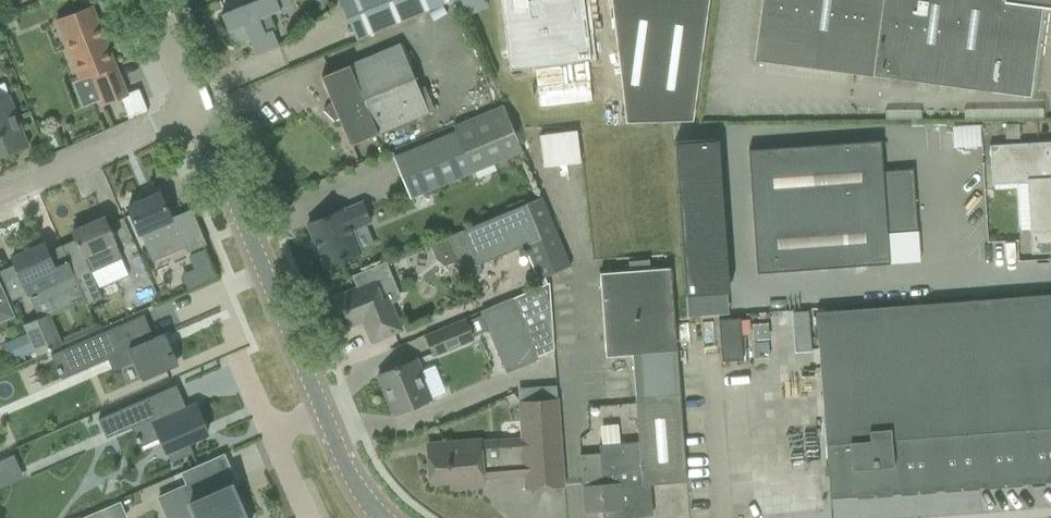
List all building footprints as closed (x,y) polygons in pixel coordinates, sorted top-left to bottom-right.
[(221,14),(228,32),(229,31),(231,36),(235,40),(239,42),(245,42),(250,40),(256,56),(280,47),(273,29),(276,28),(271,14),(281,10),(292,5),(290,0),(248,0),(249,3),(221,14)] [(356,38),(448,0),(340,0),(356,38)] [(510,69),(592,59),(584,0),(501,0),(510,69)] [(628,122),(693,120),(709,0),(613,0),(628,122)] [(754,59),(868,75),(1030,96),(1042,7),(1050,8),(1050,0),(762,0),(754,59)] [(89,76),(101,108),(127,98),(119,79),(121,78),(93,5),(57,20),(80,79),(89,76)] [(0,18),(0,31),(12,27),(7,15),(0,18)] [(400,44),(274,96),(303,165),(429,112),(400,44)] [(29,146),(10,95),(9,95),(4,83),(0,84),(0,157),(29,146)] [(395,157),(411,197),(524,150),(505,104),(455,125),(457,131),(395,157)] [(1005,124),(1006,139),(1019,138),(1019,123),(1005,124)] [(979,125),(950,124),(950,166),(978,166),(979,125)] [(535,133),(540,166),(578,160),(573,127),(535,133)] [(717,139),(675,142),(686,296),(728,293),(717,139)] [(749,150),(757,273),(868,265),(890,264),(887,233),(918,231),(913,169),(883,171),(881,141),(859,142),(749,150)] [(1034,253),(1050,252),(1050,141),(991,145),(993,184),(1029,182),(1034,253)] [(140,233),(152,260),(186,246),(188,252),(206,244),(192,209),(170,218),(160,193),(128,207),(140,234),(140,233)] [(457,260),(465,280),(481,273),(477,265),(525,245),(539,279),(571,266),(542,197),(447,236),(448,237),(432,244),(438,258),(445,265),(457,260)] [(308,224),(326,266),(346,258),(361,252),(352,230),(372,222),(364,202),(343,211),(343,209),(328,215),(308,224)] [(79,282),(89,304),(103,297),(97,285),(125,273),(120,260),(122,259),(115,243),(104,217),(89,224),(88,221),(73,227),(74,230),(72,231),(76,239),(61,245),(79,282)] [(44,244),(12,258),(21,278),(23,282),(40,319),(85,299),(61,245),(47,251),(44,244)] [(188,256),(194,269),(200,284),(215,277),(204,249),(188,256)] [(363,320),(372,342),(402,330),(391,304),(403,299),(387,261),(353,276),(358,288),(338,296),(350,325),(363,320)] [(144,265),(144,264),(143,263),(135,266),(138,275),(147,271),(144,265)] [(610,517),(621,517),(646,516),(645,507),(652,508),(650,484),(686,482),(685,460),(680,394),(670,268),(602,273),(608,356),(632,354),(639,442),(599,445),(600,453),(579,454),(581,486),(583,512),(610,510),(610,517)] [(481,311),(507,373),(539,359),(537,356),(554,350),(550,283),(501,302),(481,311)] [(9,305),(0,285),(0,309),(9,305)] [(816,312),(830,498),(1050,481),(1050,294),(816,312)] [(792,311),(792,314),(793,326),(809,324),(809,312),(808,310),(792,311)] [(144,314),(75,344),(75,345),(77,348),(86,368),(108,358),(113,370),(134,361),(135,360),(143,378),(177,364),(168,344),(164,334),(154,338),(154,337),(144,314)] [(25,326),(38,355),(63,344),(50,315),(25,326)] [(718,319),(722,361),(743,360),(740,318),(718,319)] [(426,336),(433,355),(473,338),(466,320),(426,336)] [(378,374),(394,415),(431,400),(418,370),(420,369),(416,359),(378,374)] [(176,384),(98,418),(107,438),(132,427),(152,418),(160,437),(171,463),(194,453),(189,442),(207,434),(194,404),(186,407),(176,384)] [(524,476),(525,489),(564,486),(557,387),(519,390),(520,401),(519,401),(521,437),(443,443),(444,450),(428,451),(430,483),(464,480),(465,487),(483,485),(482,479),(524,476)] [(20,468),(14,454),(0,460),(0,477),(20,468)] [(157,497),(167,517),(182,517),(191,514),(193,517),(253,517),(241,493),(238,495),(233,483),(213,492),(206,475),(157,497)] [(100,511),(103,517),(128,517),(121,502),(100,511)]
